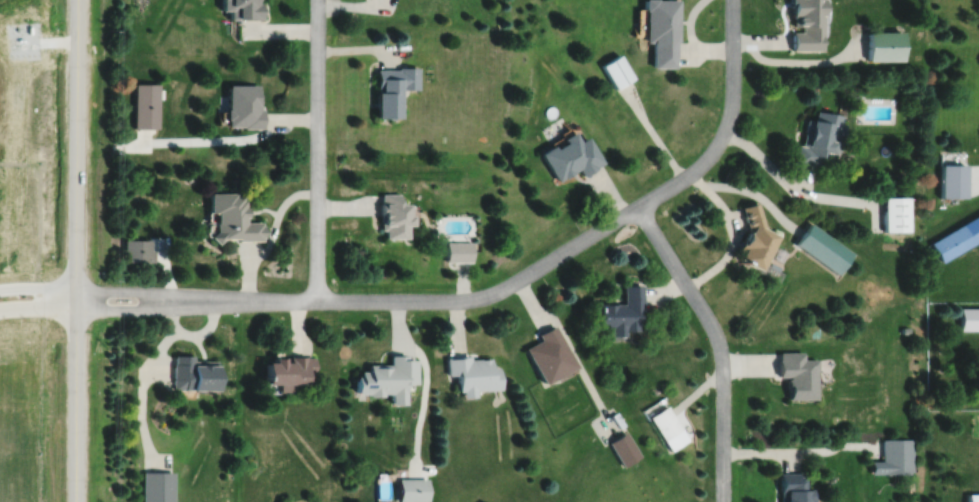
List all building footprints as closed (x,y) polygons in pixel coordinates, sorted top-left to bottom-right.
[(220,9),(228,9),(228,18),(261,18),(261,1),(252,1),(252,0),(220,0),(220,9)] [(643,8),(636,8),(636,25),(633,25),(633,35),(644,35),(644,41),(650,41),(651,67),(673,66),(673,55),(674,55),(674,41),(677,41),(677,0),(642,0),(643,8)] [(785,6),(788,6),(788,16),(790,16),(790,25),(799,25),(799,31),(789,31),(789,50),(819,49),(818,13),(819,13),(819,0),(785,0),(785,6)] [(865,31),(865,60),(901,60),(901,31),(865,31)] [(599,65),(614,88),(632,77),(617,53),(599,65)] [(374,69),(374,88),(374,91),(372,92),(372,117),(387,117),(387,119),(391,119),(391,117),(396,116),(396,89),(415,88),(415,66),(396,67),(396,69),(374,69)] [(132,83),(132,128),(156,128),(156,83),(132,83)] [(226,84),(226,108),(225,108),(225,119),(226,119),(226,126),(241,126),(241,127),(262,128),(262,108),(259,108),(259,93),(257,93),(257,84),(226,84)] [(814,111),(812,120),(804,119),(800,145),(796,144),(793,162),(817,166),(818,157),(829,159),(830,154),(833,154),(834,144),(839,145),(843,124),(838,123),(840,115),(814,111)] [(537,153),(554,181),(560,177),(561,178),(570,173),(569,172),(576,168),(581,176),(594,168),(593,167),(601,162),(585,136),(577,141),(571,131),(560,138),(563,142),(552,148),(550,145),(537,153)] [(938,164),(938,198),(963,197),(963,164),(938,164)] [(208,193),(208,213),(214,213),(214,232),(208,237),(216,244),(222,239),(236,238),(236,240),(260,240),(260,237),(261,237),(261,225),(260,225),(260,221),(243,222),(243,217),(245,217),(245,207),(241,207),(243,205),(243,199),(240,199),(242,198),(242,194),(233,194),(233,192),(208,193)] [(378,194),(378,201),(377,201),(377,216),(378,216),(378,230),(382,230),(382,238),(405,238),(405,226),(408,226),(408,215),(405,215),(405,204),(397,204),(397,194),(378,194)] [(883,196),(883,231),(908,231),(908,196),(883,196)] [(739,207),(747,231),(746,233),(745,232),(741,240),(740,239),(735,249),(739,251),(735,259),(756,271),(764,255),(768,257),(773,247),(770,245),(776,234),(763,228),(755,202),(739,207)] [(939,262),(978,239),(978,213),(928,243),(939,262)] [(809,223),(794,245),(836,275),(851,253),(809,223)] [(123,240),(122,261),(153,262),(153,250),(148,250),(149,240),(123,240)] [(444,242),(444,261),(470,261),(470,242),(444,242)] [(623,282),(623,301),(616,301),(616,300),(597,300),(597,324),(610,324),(610,332),(624,332),(624,328),(637,328),(637,308),(642,308),(642,282),(623,282)] [(959,330),(978,330),(978,308),(959,308),(959,330)] [(524,345),(543,381),(576,363),(554,322),(537,332),(540,337),(524,345)] [(444,355),(446,373),(455,372),(456,389),(460,388),(460,394),(473,393),(473,387),(482,386),(482,388),(498,387),(496,365),(490,365),(489,355),(468,357),(468,352),(452,354),(452,355),(444,355)] [(778,353),(778,360),(776,360),(776,377),(788,377),(788,380),(785,380),(785,390),(786,390),(786,400),(815,400),(815,370),(816,370),(816,360),(802,360),(802,352),(778,353)] [(173,353),(173,361),(172,361),(171,387),(217,388),(217,373),(215,373),(215,358),(191,358),(191,353),(173,353)] [(265,359),(265,380),(278,380),(278,388),(295,388),(295,381),(307,381),(307,371),(313,371),(313,355),(306,355),(306,353),(289,353),(289,358),(284,358),(284,353),(274,353),(274,359),(265,359)] [(354,373),(354,390),(366,390),(366,393),(380,393),(380,391),(389,391),(389,401),(403,401),(403,381),(414,381),(415,357),(405,357),(405,353),(388,353),(388,362),(366,362),(366,368),(358,368),(358,373),(354,373)] [(649,415),(664,438),(682,427),(667,404),(649,415)] [(608,440),(623,465),(641,454),(626,429),(608,440)] [(882,438),(882,459),(870,459),(870,472),(913,472),(913,438),(882,438)] [(141,501),(172,501),(172,470),(142,470),(141,501)] [(779,501),(813,501),(813,494),(808,494),(808,486),(804,486),(804,471),(778,471),(779,501)] [(397,477),(397,499),(426,499),(426,477),(397,477)] [(967,501),(978,501),(978,492),(967,492),(967,501)]
